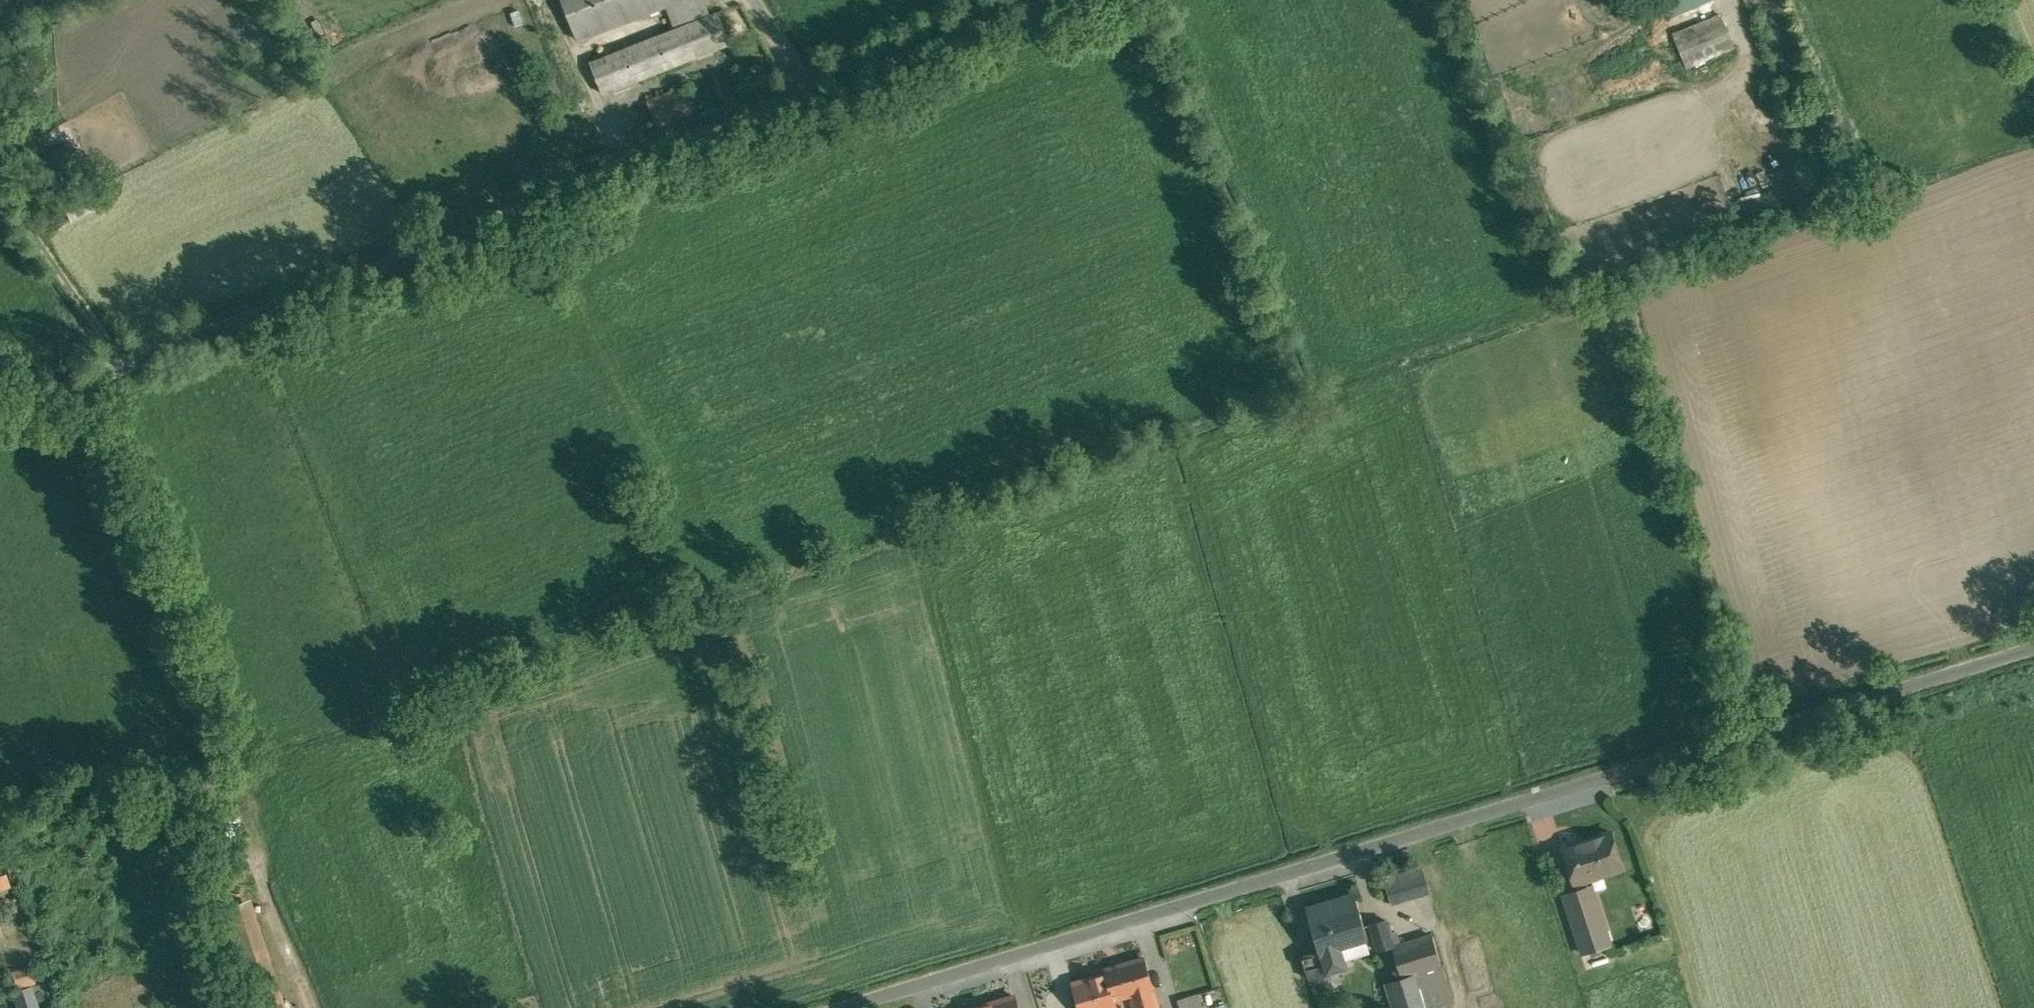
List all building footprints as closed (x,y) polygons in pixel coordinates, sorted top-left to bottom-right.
[(579,39),(668,4),(680,0),(563,0),(579,39)] [(668,4),(678,29),(706,18),(712,15),(706,0),(680,0),(668,4)] [(1669,21),(1714,2),(1713,0),(1660,0),(1669,21)] [(731,42),(719,12),(712,15),(706,18),(718,48),(731,42)] [(1720,17),(1674,35),(1687,69),(1734,50),(1720,17)] [(678,29),(592,62),(604,93),(718,48),(706,18),(678,29)] [(684,87),(647,101),(656,125),(694,110),(684,87)] [(57,124),(29,142),(45,167),(73,150),(57,124)] [(1612,835),(1567,849),(1578,884),(1623,870),(1612,835)] [(1384,878),(1392,902),(1431,891),(1424,866),(1384,878)] [(1584,891),(1566,896),(1585,955),(1613,946),(1597,896),(1587,899),(1584,891)] [(1353,894),(1308,908),(1321,948),(1341,942),(1366,934),(1353,894)] [(239,903),(221,909),(253,1007),(273,1007),(239,903)] [(1371,921),(1363,925),(1373,951),(1381,947),(1371,921)] [(1435,934),(1394,947),(1402,976),(1417,972),(1417,973),(1445,965),(1435,934)] [(1321,948),(1302,954),(1310,978),(1348,966),(1341,942),(1321,948)] [(1145,958),(1107,969),(1108,973),(1116,1000),(1134,995),(1154,988),(1145,958)] [(30,965),(12,970),(16,986),(34,981),(30,965)] [(1452,989),(1445,965),(1417,973),(1425,997),(1452,989)] [(1386,981),(1394,1007),(1428,1007),(1425,997),(1417,973),(1417,972),(1402,976),(1386,981)] [(1075,983),(1082,1007),(1123,1007),(1123,1006),(1118,1007),(1116,1000),(1108,973),(1075,983)] [(15,992),(20,1007),(40,1007),(32,986),(15,992)] [(1154,988),(1134,995),(1135,1000),(1133,1001),(1135,1007),(1160,1007),(1154,988)] [(1179,1000),(1182,1007),(1203,1007),(1199,994),(1179,1000)] [(976,1007),(1019,1007),(1016,996),(976,1007)]
